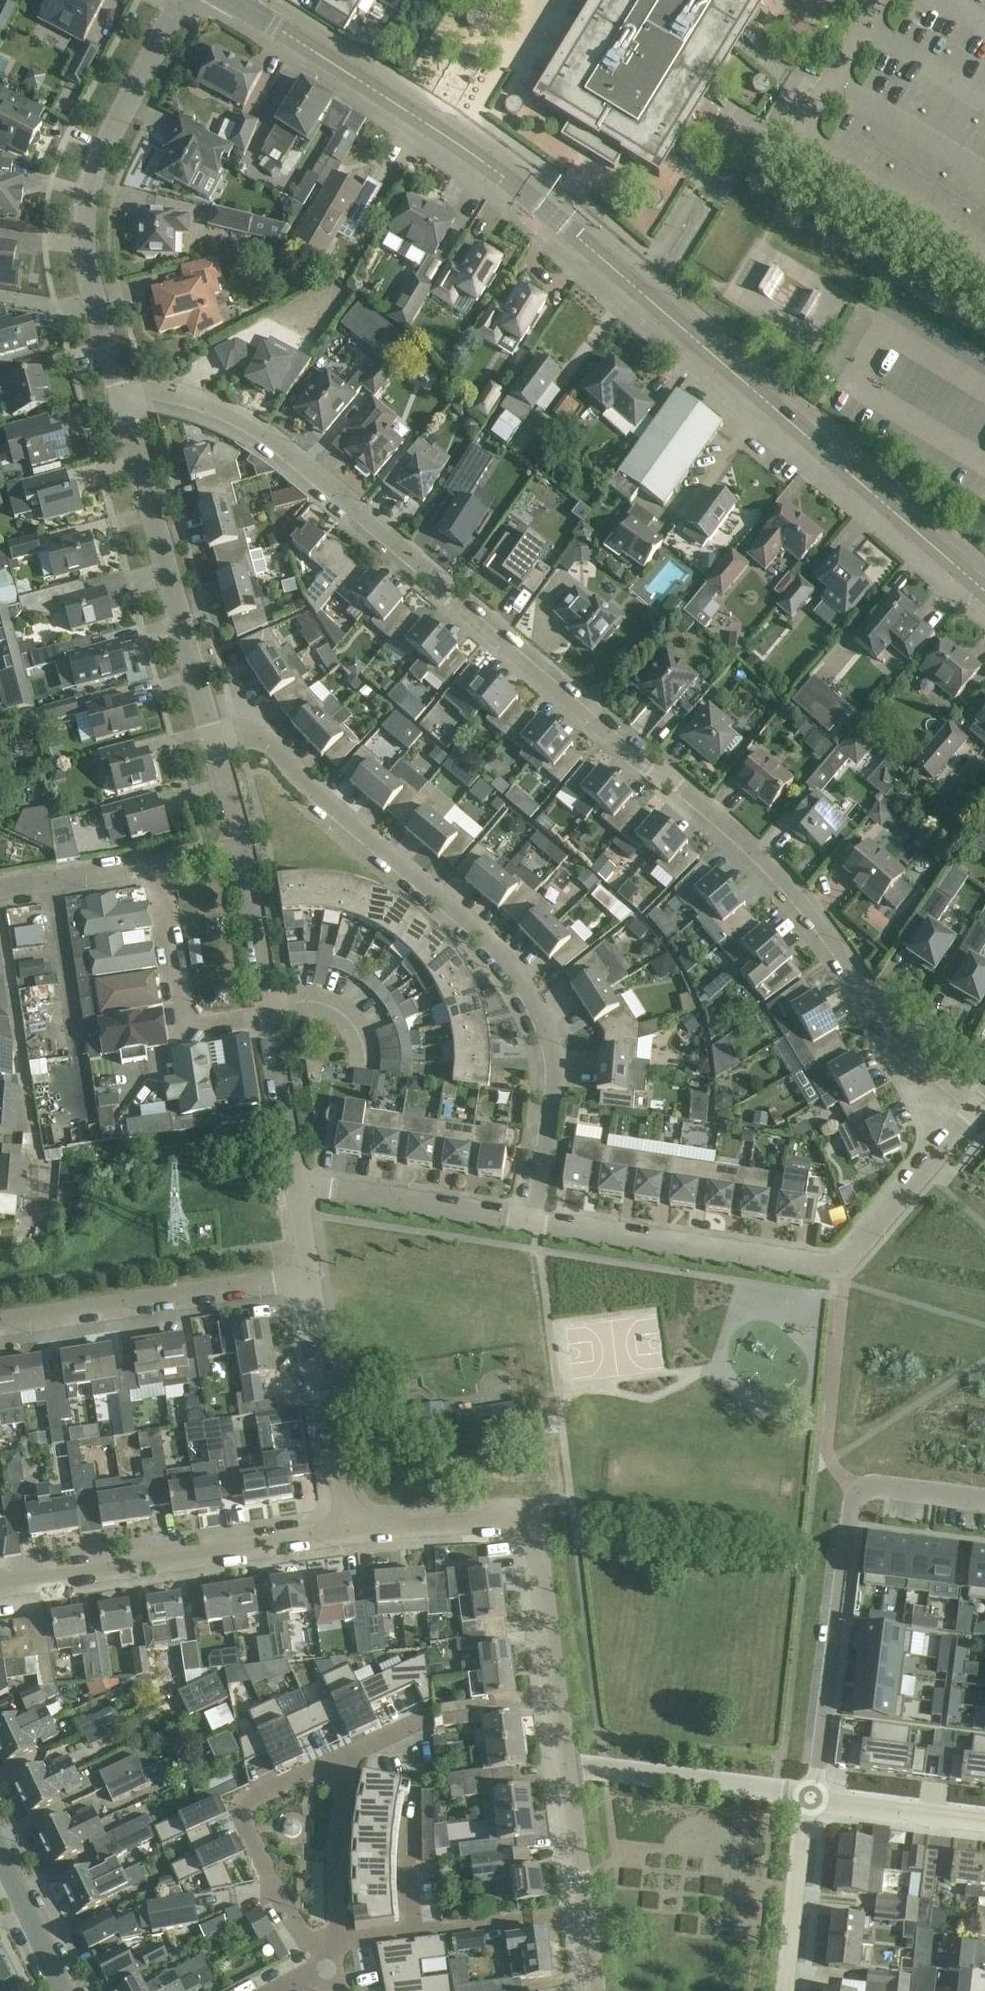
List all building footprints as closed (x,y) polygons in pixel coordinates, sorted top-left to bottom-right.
[(4,0),(0,7),(0,35),(15,6),(4,0)] [(38,19),(83,42),(105,0),(48,0),(38,19)] [(321,4),(315,13),(344,31),(350,21),(360,4),(363,0),(314,0),(321,4)] [(402,0),(394,0),(390,6),(400,12),(405,2),(402,0)] [(542,102),(535,97),(533,100),(570,122),(561,136),(588,152),(593,144),(617,159),(612,167),(614,169),(623,155),(659,177),(661,174),(654,170),(758,0),(604,0),(542,102)] [(466,19),(466,20),(467,21),(467,22),(467,23),(467,24),(468,24),(468,25),(469,26),(470,26),(470,27),(471,27),(471,28),(472,28),(473,28),(474,28),(475,28),(476,28),(477,28),(478,28),(479,28),(479,27),(480,27),(481,27),(481,26),(482,25),(483,24),(483,23),(484,22),(484,21),(484,20),(484,19),(484,18),(484,17),(484,16),(483,16),(483,15),(482,14),(482,13),(481,13),(480,12),(479,12),(478,11),(477,11),(476,11),(475,11),(474,11),(473,11),(472,11),(471,12),(470,12),(470,13),(469,13),(469,14),(468,14),(468,15),(467,15),(467,16),(467,17),(467,18),(466,18),(466,19)] [(98,48),(87,43),(77,62),(68,79),(79,85),(98,48)] [(261,74),(216,49),(198,82),(244,106),(261,74)] [(753,84),(753,85),(753,86),(753,87),(754,87),(754,88),(754,89),(755,89),(755,90),(756,90),(756,91),(757,91),(757,92),(758,92),(759,92),(759,93),(760,93),(761,93),(762,93),(763,93),(764,93),(765,93),(765,92),(766,92),(767,92),(767,91),(768,91),(768,90),(769,90),(769,89),(770,88),(770,87),(770,86),(771,86),(771,85),(771,84),(771,83),(771,82),(770,82),(770,81),(770,80),(769,79),(769,78),(768,78),(767,77),(766,76),(765,76),(764,76),(763,76),(763,75),(762,75),(761,75),(760,76),(759,76),(758,76),(757,77),(756,78),(755,78),(755,79),(754,80),(754,81),(754,82),(753,82),(753,83),(753,84)] [(325,155),(332,158),(341,163),(356,137),(341,129),(350,113),(332,102),(333,100),(302,81),(276,122),(280,124),(267,146),(269,147),(264,154),(267,156),(259,165),(273,178),(284,166),(280,164),(285,157),(286,158),(299,136),(308,141),(319,122),(338,133),(325,155)] [(40,141),(39,135),(37,134),(42,125),(30,118),(36,106),(0,88),(0,147),(5,149),(6,146),(26,156),(30,147),(33,148),(38,146),(40,141)] [(505,106),(505,107),(505,108),(505,109),(505,110),(506,110),(506,111),(506,112),(507,112),(508,113),(509,114),(510,114),(511,115),(512,115),(513,115),(514,115),(515,115),(516,115),(517,114),(518,114),(519,113),(520,113),(520,112),(521,111),(521,110),(522,110),(522,109),(522,108),(522,107),(522,106),(522,105),(522,104),(522,103),(521,102),(521,101),(520,100),(519,100),(519,99),(518,99),(518,98),(517,98),(516,98),(515,98),(515,97),(514,97),(513,97),(512,98),(511,98),(510,98),(509,99),(508,99),(507,100),(507,101),(506,101),(506,102),(505,103),(505,104),(505,105),(505,106)] [(241,115),(228,144),(233,147),(245,153),(258,122),(241,115)] [(233,147),(228,144),(180,119),(169,139),(170,141),(170,142),(171,144),(173,145),(156,177),(172,185),(174,181),(188,189),(200,166),(218,175),(233,147)] [(332,158),(325,155),(323,153),(312,173),(308,171),(292,199),(303,205),(315,184),(332,158)] [(332,158),(315,184),(325,190),(295,244),(316,256),(322,260),(344,222),(358,230),(371,206),(358,198),(362,190),(335,174),(336,174),(335,173),(341,163),(332,158)] [(0,159),(0,214),(18,217),(20,204),(22,204),(23,191),(17,190),(18,184),(22,184),(23,178),(11,176),(12,163),(0,159)] [(645,198),(645,199),(645,200),(645,201),(646,201),(646,202),(646,203),(646,204),(647,204),(647,205),(648,205),(648,206),(649,206),(649,207),(650,207),(651,207),(651,208),(652,208),(653,208),(654,208),(655,208),(656,208),(657,208),(658,207),(659,207),(659,206),(660,206),(660,205),(661,205),(661,204),(662,204),(662,203),(662,202),(663,202),(663,201),(663,200),(663,199),(663,198),(663,197),(662,196),(662,195),(661,194),(661,193),(660,193),(660,192),(659,192),(658,191),(657,191),(656,191),(655,190),(654,190),(653,190),(652,191),(651,191),(650,191),(650,192),(649,192),(648,192),(648,193),(647,194),(646,195),(646,196),(646,197),(645,197),(645,198)] [(436,212),(412,198),(390,235),(432,259),(455,219),(438,209),(436,212)] [(286,205),(289,214),(295,217),(301,206),(289,199),(286,205)] [(290,227),(213,208),(209,226),(248,235),(248,236),(264,240),(263,246),(264,251),(278,248),(290,227)] [(159,255),(174,255),(175,234),(189,235),(189,216),(175,216),(175,211),(139,211),(138,255),(141,255),(144,259),(155,259),(159,255)] [(16,286),(20,264),(14,264),(16,245),(0,243),(0,284),(16,286)] [(295,244),(291,251),(311,263),(316,256),(295,244)] [(501,262),(476,246),(461,270),(450,263),(431,294),(452,306),(460,293),(477,302),(486,288),(488,289),(495,278),(493,276),(501,262)] [(220,277),(215,260),(181,266),(186,284),(173,288),(173,286),(152,291),(155,301),(151,302),(159,333),(194,324),(200,334),(222,322),(218,315),(212,294),(219,293),(215,279),(220,277)] [(302,269),(301,274),(303,278),(308,279),(312,277),(314,272),(311,267),(306,266),(302,269)] [(405,328),(431,284),(414,274),(388,317),(400,326),(405,328)] [(354,276),(348,287),(358,293),(362,287),(361,281),(354,276)] [(505,310),(494,303),(475,334),(496,346),(504,333),(521,343),(530,328),(532,329),(539,318),(537,316),(546,302),(520,286),(505,310)] [(325,288),(320,287),(314,292),(313,296),(315,300),(320,300),(327,296),(328,292),(325,288)] [(303,402),(295,410),(314,426),(320,432),(323,434),(324,433),(326,430),(339,415),(355,397),(354,396),(363,386),(374,396),(396,371),(394,369),(414,346),(367,307),(361,302),(340,325),(347,331),(383,361),(367,379),(359,372),(345,389),(327,373),(319,382),(314,388),(312,386),(300,400),(303,402)] [(0,305),(0,355),(27,348),(26,345),(36,342),(35,338),(36,338),(32,322),(13,327),(11,320),(8,321),(3,305),(0,305)] [(531,335),(524,347),(530,351),(538,339),(531,335)] [(254,388),(263,393),(264,391),(273,395),(291,362),(264,348),(261,355),(235,341),(215,351),(226,371),(238,365),(252,372),(247,381),(255,386),(254,388)] [(441,350),(435,360),(448,375),(457,360),(441,350)] [(560,373),(539,357),(501,408),(506,412),(491,432),(507,444),(522,424),(560,373)] [(603,417),(626,437),(652,406),(621,378),(626,373),(610,359),(596,375),(594,374),(581,388),(607,411),(603,417)] [(7,393),(13,415),(54,404),(48,381),(44,382),(40,371),(0,382),(0,395),(7,393)] [(505,391),(490,382),(473,410),(488,419),(505,391)] [(723,425),(677,392),(609,488),(614,491),(630,503),(640,489),(664,506),(723,425)] [(471,408),(459,394),(450,405),(462,418),(471,408)] [(571,400),(568,398),(556,415),(567,423),(579,407),(571,400)] [(393,417),(372,399),(345,430),(356,439),(345,452),(374,477),(403,443),(384,428),(393,417)] [(51,432),(48,417),(4,429),(13,463),(29,459),(31,467),(68,457),(63,438),(57,440),(55,431),(51,432)] [(464,424),(464,428),(466,431),(469,433),(472,433),(476,431),(477,428),(478,425),(476,422),(473,420),(469,420),(466,421),(464,424)] [(439,456),(420,440),(382,484),(404,502),(405,502),(404,501),(411,495),(423,503),(433,486),(440,476),(430,469),(438,457),(439,456)] [(198,493),(240,482),(235,463),(240,455),(225,446),(224,446),(224,445),(223,445),(222,445),(221,445),(220,445),(219,445),(218,445),(217,445),(217,446),(216,446),(216,447),(213,450),(213,455),(210,456),(209,452),(185,459),(192,483),(195,482),(198,493)] [(492,459),(471,446),(443,490),(444,491),(445,490),(445,491),(448,493),(459,499),(444,523),(438,531),(459,545),(463,547),(473,532),(476,533),(477,534),(476,535),(477,536),(490,516),(489,515),(488,516),(485,514),(485,513),(484,514),(466,501),(493,460),(492,459)] [(261,463),(256,470),(258,478),(276,473),(261,463)] [(46,476),(6,486),(12,509),(38,501),(44,523),(64,518),(83,512),(77,490),(71,492),(66,470),(46,476)] [(232,522),(251,517),(248,505),(237,508),(231,485),(241,483),(241,482),(240,482),(198,493),(198,494),(202,508),(198,508),(204,529),(232,522)] [(688,525),(709,540),(709,541),(736,504),(715,488),(688,525)] [(305,497),(294,489),(270,496),(274,510),(286,507),(303,502),(302,498),(305,497)] [(572,514),(583,523),(591,512),(580,503),(572,514)] [(627,515),(631,518),(617,538),(614,535),(606,546),(620,556),(622,553),(644,569),(654,555),(657,551),(663,543),(647,531),(648,529),(642,525),(648,516),(634,506),(627,515)] [(802,525),(784,509),(764,533),(765,534),(748,555),(765,570),(778,555),(781,558),(787,552),(800,562),(823,535),(806,521),(802,525)] [(217,563),(249,554),(248,550),(243,531),(254,528),(251,517),(232,522),(204,529),(210,550),(213,549),(217,563)] [(316,616),(357,567),(344,556),(344,552),(343,548),(340,546),(337,543),(333,543),(329,543),(300,519),(285,536),(289,552),(293,547),(324,573),(304,596),(316,616)] [(593,531),(583,524),(575,534),(586,542),(593,531)] [(278,534),(267,537),(270,548),(281,545),(278,534)] [(550,548),(530,534),(507,566),(492,555),(483,569),(508,587),(513,579),(521,585),(521,586),(532,595),(550,570),(539,563),(550,548)] [(6,556),(10,571),(19,569),(17,560),(40,554),(36,536),(0,546),(0,557),(6,556)] [(98,567),(90,538),(74,542),(74,540),(75,539),(75,538),(46,546),(55,578),(98,567)] [(586,543),(578,538),(566,555),(559,565),(568,573),(575,564),(589,563),(589,561),(593,561),(592,551),(589,551),(589,548),(588,548),(589,547),(586,543)] [(855,562),(840,550),(815,580),(829,592),(823,599),(845,617),(871,587),(849,569),(855,562)] [(249,554),(217,563),(220,577),(217,578),(223,598),(226,598),(251,591),(248,580),(256,578),(255,576),(268,572),(262,551),(249,554)] [(654,555),(656,560),(662,561),(665,557),(663,552),(657,551),(654,555)] [(707,583),(683,612),(695,622),(704,629),(711,621),(721,609),(712,601),(718,593),(722,596),(748,565),(732,552),(707,583)] [(596,561),(608,569),(613,562),(601,553),(596,561)] [(702,554),(701,569),(715,569),(716,555),(702,554)] [(610,571),(623,580),(629,572),(616,563),(610,571)] [(357,567),(316,616),(336,594),(351,607),(346,614),(357,623),(367,611),(386,588),(370,574),(368,576),(357,567)] [(10,571),(0,573),(0,610),(19,606),(10,571)] [(813,591),(800,580),(770,616),(778,606),(791,617),(813,591)] [(86,594),(83,581),(18,599),(22,613),(50,617),(51,613),(65,609),(72,631),(112,620),(107,600),(101,601),(98,591),(86,594)] [(251,591),(226,598),(223,598),(228,619),(232,618),(237,638),(255,630),(268,624),(261,600),(264,599),(261,588),(251,591)] [(386,588),(367,611),(376,618),(371,624),(390,639),(412,614),(401,604),(403,602),(386,588)] [(591,602),(575,589),(555,613),(571,627),(573,626),(579,631),(575,636),(592,651),(599,642),(606,643),(613,634),(611,628),(619,619),(594,598),(591,602)] [(916,613),(893,594),(854,640),(877,659),(890,644),(912,662),(935,635),(913,616),(916,613)] [(675,619),(685,605),(673,596),(663,610),(675,619)] [(12,623),(21,612),(19,606),(0,610),(0,664),(2,663),(4,672),(0,674),(0,688),(6,711),(34,708),(13,629),(12,623)] [(307,613),(297,620),(304,631),(315,624),(307,613)] [(441,634),(425,620),(423,623),(412,614),(390,639),(409,656),(414,650),(422,657),(439,637),(441,634)] [(673,625),(681,632),(688,632),(694,624),(683,614),(673,625)] [(338,626),(331,635),(339,641),(346,632),(338,626)] [(258,681),(261,679),(296,656),(289,646),(282,650),(269,630),(246,640),(238,644),(250,661),(247,663),(258,681)] [(421,683),(429,673),(445,686),(454,676),(467,661),(455,651),(458,648),(441,634),(439,637),(422,657),(409,673),(421,683)] [(729,648),(742,650),(743,640),(730,638),(729,648)] [(964,658),(945,642),(921,671),(955,699),(980,668),(966,656),(964,658)] [(69,643),(30,654),(22,656),(26,672),(34,669),(67,661),(73,659),(72,655),(69,643)] [(73,659),(67,661),(75,689),(127,675),(118,643),(72,655),(73,659)] [(327,645),(316,652),(323,662),(334,655),(327,645)] [(716,654),(727,664),(732,658),(721,648),(716,654)] [(697,678),(667,652),(636,688),(666,714),(697,678)] [(296,657),(296,656),(261,679),(258,681),(270,699),(273,697),(283,712),(309,691),(296,670),(289,674),(283,665),(296,657)] [(744,663),(756,674),(763,667),(751,656),(744,663)] [(345,668),(357,678),(366,668),(355,658),(345,668)] [(499,688),(501,685),(485,671),(483,674),(471,664),(458,680),(449,690),(441,700),(442,701),(443,699),(460,713),(459,715),(469,724),(482,708),(499,688)] [(349,681),(358,689),(362,684),(353,676),(349,681)] [(379,686),(387,694),(394,688),(385,679),(379,686)] [(499,688),(482,708),(491,715),(486,721),(505,737),(526,711),(515,702),(518,699),(501,685),(499,688)] [(384,702),(366,686),(359,694),(378,710),(384,702)] [(397,686),(388,698),(401,709),(411,697),(398,686),(397,686)] [(826,688),(805,713),(817,724),(839,699),(826,688)] [(283,712),(295,724),(292,727),(307,742),(328,722),(343,708),(332,696),(323,705),(309,691),(283,712)] [(141,729),(132,695),(87,708),(96,741),(141,729)] [(79,715),(75,700),(36,710),(38,726),(79,715)] [(732,725),(709,706),(683,736),(695,746),(697,745),(703,750),(700,753),(714,765),(724,753),(728,756),(741,739),(729,729),(732,725)] [(307,742),(322,758),(324,755),(336,768),(359,743),(343,726),(352,718),(343,708),(328,722),(307,742)] [(556,732),(540,718),(538,721),(526,711),(505,737),(523,752),(519,756),(529,765),(537,754),(554,734),(556,732)] [(969,732),(984,745),(984,714),(969,732)] [(407,719),(392,736),(409,750),(424,733),(416,726),(407,719)] [(949,723),(914,764),(933,780),(941,772),(968,740),(949,723)] [(538,773),(542,769),(560,784),(569,773),(582,758),(570,748),(573,746),(556,732),(554,734),(537,754),(529,765),(538,773)] [(835,747),(818,732),(806,745),(823,760),(835,747)] [(864,740),(854,732),(840,749),(839,748),(839,749),(838,747),(821,767),(834,778),(849,761),(858,768),(874,749),(864,740)] [(144,753),(136,755),(133,742),(114,748),(98,752),(106,780),(113,778),(117,793),(136,788),(156,783),(154,778),(157,777),(154,766),(151,767),(150,761),(147,752),(144,753)] [(468,752),(458,744),(451,752),(461,760),(468,752)] [(367,799),(386,777),(378,770),(383,764),(363,747),(340,772),(353,783),(351,785),(367,799)] [(432,753),(443,763),(448,758),(436,748),(432,753)] [(793,780),(761,753),(735,783),(749,795),(751,792),(770,808),(793,780)] [(453,755),(443,768),(469,790),(473,784),(479,778),(480,777),(453,755)] [(397,820),(419,794),(428,783),(400,760),(386,777),(367,799),(384,813),(386,811),(397,820)] [(614,786),(616,783),(600,769),(598,772),(586,762),(573,777),(564,788),(580,801),(574,808),(586,819),(597,805),(612,788),(614,786)] [(883,784),(895,786),(897,772),(885,770),(883,784)] [(499,777),(491,786),(499,792),(506,783),(499,777)] [(476,785),(486,794),(491,788),(480,780),(476,785)] [(456,807),(428,783),(419,794),(397,820),(408,829),(406,832),(422,846),(441,824),(456,807)] [(586,819),(597,806),(606,813),(601,818),(620,834),(642,809),(631,799),(633,797),(616,783),(614,786),(612,788),(597,805),(586,819)] [(827,801),(816,792),(786,826),(797,836),(801,832),(821,849),(832,836),(836,839),(840,834),(846,826),(847,825),(824,805),(827,801)] [(159,806),(156,794),(155,794),(136,799),(101,809),(101,811),(106,830),(128,824),(132,840),(137,838),(151,834),(152,838),(169,834),(164,814),(162,805),(159,806)] [(527,797),(518,809),(530,819),(540,808),(527,797)] [(897,820),(880,805),(869,817),(877,824),(884,823),(885,822),(892,829),(898,821),(897,820)] [(422,846),(439,860),(441,857),(452,867),(474,841),(455,825),(459,821),(451,813),(456,807),(441,824),(422,846)] [(49,808),(22,812),(12,834),(55,854),(55,851),(51,822),(49,808)] [(652,852),(659,844),(669,832),(671,829),(655,816),(653,818),(642,809),(620,834),(639,850),(644,845),(652,852)] [(558,825),(543,813),(534,823),(549,835),(558,825)] [(56,863),(80,859),(68,817),(51,822),(55,851),(55,854),(56,863)] [(846,826),(840,834),(848,842),(855,834),(846,826)] [(652,852),(661,859),(656,865),(675,881),(686,870),(699,857),(685,846),(688,843),(671,829),(669,832),(659,844),(652,852)] [(904,873),(868,842),(845,869),(865,887),(861,891),(878,905),(883,898),(895,909),(911,890),(899,880),(904,873)] [(510,864),(501,874),(493,867),(498,862),(478,845),(457,871),(468,880),(466,883),(482,897),(501,875),(510,864)] [(23,861),(35,862),(35,846),(24,846),(23,861)] [(36,857),(47,862),(51,853),(40,848),(36,857)] [(567,858),(557,849),(551,855),(561,864),(567,858)] [(617,870),(601,857),(590,870),(606,883),(617,870)] [(691,909),(698,917),(731,889),(717,872),(715,875),(703,861),(674,890),(676,897),(684,907),(691,909)] [(510,864),(501,875),(482,897),(499,911),(501,908),(512,918),(535,893),(543,884),(523,866),(518,871),(510,864)] [(589,870),(580,879),(589,889),(599,880),(589,870)] [(303,922),(303,911),(302,876),(296,876),(277,878),(283,913),(293,912),(294,923),(303,922)] [(303,911),(323,912),(327,877),(309,876),(302,876),(303,911)] [(323,912),(343,916),(351,882),(345,880),(327,877),(323,912)] [(643,893),(628,881),(617,894),(642,915),(652,903),(642,894),(643,893)] [(343,916),(362,922),(374,889),(358,883),(351,882),(343,916)] [(600,887),(591,897),(610,912),(618,902),(600,887)] [(374,889),(362,922),(379,931),(374,939),(375,939),(397,900),(391,897),(374,889)] [(698,917),(695,920),(719,947),(727,940),(752,918),(743,907),(745,905),(731,889),(698,917)] [(952,901),(936,890),(900,943),(911,950),(909,954),(921,962),(919,965),(931,973),(933,970),(934,971),(954,941),(941,932),(944,928),(937,923),(952,901)] [(512,918),(522,928),(520,930),(534,946),(555,925),(548,917),(553,912),(535,893),(512,918)] [(151,929),(147,904),(117,908),(115,895),(87,899),(89,912),(82,913),(85,938),(151,929)] [(83,940),(77,900),(65,902),(68,920),(72,942),(83,940)] [(375,939),(390,950),(418,914),(403,903),(397,900),(375,939)] [(432,925),(418,914),(390,950),(404,962),(411,955),(436,930),(432,925)] [(734,965),(733,966),(741,975),(756,963),(776,945),(778,943),(764,927),(762,929),(752,918),(727,940),(719,947),(734,965)] [(628,928),(640,940),(648,931),(636,920),(628,928)] [(672,924),(662,933),(668,941),(679,932),(672,924)] [(975,924),(943,979),(954,986),(952,989),(966,997),(964,1000),(976,1007),(978,1004),(979,1005),(984,995),(984,966),(984,963),(984,961),(979,957),(984,946),(984,930),(975,924)] [(563,933),(555,925),(534,946),(549,961),(552,959),(562,969),(577,958),(589,948),(569,928),(563,933)] [(41,927),(14,931),(17,948),(44,944),(41,927)] [(411,955),(425,970),(453,949),(441,935),(436,930),(411,955)] [(153,944),(125,948),(123,934),(95,938),(97,952),(90,953),(94,979),(157,969),(153,944)] [(89,979),(83,940),(72,942),(77,981),(89,979)] [(627,978),(605,942),(566,973),(574,986),(571,988),(583,1006),(608,990),(627,978)] [(778,943),(776,945),(756,963),(741,975),(764,1002),(774,995),(785,987),(801,975),(790,962),(792,959),(778,943)] [(318,954),(317,966),(329,968),(332,957),(334,948),(319,945),(318,954)] [(415,978),(425,993),(436,987),(466,969),(463,964),(453,949),(425,970),(415,978)] [(699,964),(689,952),(679,961),(687,975),(689,973),(699,964)] [(291,966),(304,965),(304,954),(289,955),(291,966)] [(318,954),(304,954),(304,958),(304,965),(317,966),(318,954)] [(677,969),(667,954),(649,965),(659,981),(677,969)] [(346,961),(332,957),(329,968),(341,972),(346,961)] [(353,978),(359,967),(346,961),(341,972),(353,978)] [(43,962),(20,965),(21,977),(45,974),(43,962)] [(8,1019),(2,979),(0,963),(0,1019),(8,1019)] [(363,985),(371,975),(359,967),(353,978),(363,985)] [(436,987),(444,1005),(477,991),(469,975),(466,969),(436,987)] [(162,1002),(158,974),(96,983),(101,1015),(162,1006),(162,1002)] [(56,975),(34,979),(36,988),(57,985),(56,975)] [(381,985),(371,975),(363,985),(373,993),(381,985)] [(89,979),(77,981),(82,1014),(94,1012),(89,979)] [(803,1026),(828,1012),(817,993),(813,995),(805,980),(777,1000),(790,1019),(785,1022),(785,1032),(787,1035),(784,1037),(803,1026)] [(381,1003),(391,996),(381,985),(373,993),(381,1003)] [(614,1000),(608,990),(583,1006),(594,1024),(597,1022),(605,1035),(639,1026),(659,1020),(639,1026),(620,996),(614,1000)] [(477,991),(444,1005),(450,1024),(485,1015),(483,1009),(477,991)] [(688,994),(681,995),(685,1012),(695,1009),(688,994)] [(391,996),(381,1003),(388,1013),(399,1008),(391,996)] [(168,1046),(162,1007),(101,1017),(97,1017),(103,1056),(168,1046)] [(388,1013),(394,1025),(405,1021),(405,1020),(413,1016),(409,1008),(401,1012),(399,1008),(388,1013)] [(89,1060),(101,1058),(94,1012),(82,1014),(89,1060)] [(784,1037),(802,1069),(842,1045),(835,1032),(838,1030),(828,1012),(803,1026),(784,1037)] [(700,1027),(689,1014),(679,1021),(690,1035),(691,1034),(696,1039),(703,1034),(699,1028),(700,1027)] [(450,1024),(454,1043),(489,1040),(486,1021),(485,1015),(450,1024)] [(659,1020),(639,1026),(605,1035),(604,1049),(600,1049),(599,1070),(628,1072),(629,1061),(637,1062),(638,1041),(659,1035),(659,1020)] [(394,1025),(398,1037),(409,1034),(405,1021),(394,1025)] [(714,1021),(708,1025),(711,1041),(722,1033),(714,1021)] [(409,1034),(398,1037),(400,1050),(412,1048),(422,1047),(419,1032),(409,1034)] [(214,1069),(219,1101),(233,1099),(234,1109),(261,1105),(251,1036),(224,1040),(228,1067),(214,1069)] [(489,1040),(454,1043),(455,1064),(490,1064),(490,1058),(489,1040)] [(0,1042),(0,1077),(12,1077),(12,1042),(0,1042)] [(802,1069),(821,1100),(864,1074),(853,1055),(849,1058),(842,1045),(802,1069)] [(180,1100),(182,1118),(219,1112),(209,1047),(172,1053),(176,1076),(165,1078),(169,1102),(180,1100)] [(400,1050),(401,1062),(413,1063),(412,1048),(400,1050)] [(735,1054),(720,1063),(726,1072),(741,1063),(735,1054)] [(321,1082),(324,1064),(305,1061),(308,1080),(321,1082)] [(412,1067),(413,1063),(401,1062),(400,1076),(413,1078),(419,1078),(420,1068),(412,1067)] [(490,1064),(455,1064),(453,1084),(488,1089),(490,1071),(490,1064)] [(687,1067),(684,1075),(692,1078),(695,1070),(687,1067)] [(628,1072),(599,1070),(597,1091),(600,1092),(599,1107),(633,1112),(634,1093),(645,1094),(647,1074),(628,1072)] [(379,1084),(386,1079),(387,1074),(373,1071),(371,1083),(379,1084)] [(837,1130),(880,1109),(872,1094),(875,1092),(864,1074),(821,1100),(827,1111),(840,1103),(850,1123),(837,1130)] [(415,1090),(422,1085),(423,1079),(416,1078),(413,1078),(409,1077),(407,1088),(415,1090)] [(442,1098),(455,1100),(457,1085),(444,1084),(442,1098)] [(18,1087),(0,1086),(0,1130),(15,1131),(18,1087)] [(723,1093),(715,1098),(715,1107),(725,1112),(733,1107),(732,1098),(723,1093)] [(98,1097),(100,1109),(119,1106),(117,1094),(98,1097)] [(709,1095),(691,1094),(689,1121),(705,1123),(706,1123),(709,1095)] [(222,1125),(238,1122),(260,1119),(258,1107),(232,1111),(231,1100),(218,1102),(220,1113),(222,1125)] [(566,1103),(565,1116),(576,1117),(578,1104),(566,1103)] [(360,1158),(360,1155),(367,1111),(351,1108),(331,1105),(330,1109),(329,1109),(329,1110),(328,1111),(327,1112),(326,1113),(326,1114),(326,1115),(326,1116),(326,1117),(326,1118),(326,1119),(326,1120),(326,1121),(326,1122),(327,1123),(327,1124),(328,1125),(324,1149),(336,1151),(336,1154),(360,1158)] [(886,1119),(880,1109),(837,1130),(843,1142),(851,1160),(859,1157),(863,1157),(868,1156),(871,1153),(873,1150),(876,1148),(882,1160),(901,1150),(897,1142),(900,1140),(889,1118),(886,1119)] [(403,1116),(367,1111),(360,1155),(360,1158),(361,1155),(372,1156),(371,1160),(395,1163),(396,1160),(399,1136),(403,1116)] [(222,1125),(220,1113),(178,1119),(178,1116),(171,1117),(173,1132),(219,1125),(222,1125)] [(171,1114),(127,1121),(129,1139),(174,1132),(173,1132),(171,1117),(171,1114)] [(753,1124),(767,1127),(768,1117),(755,1115),(753,1124)] [(431,1166),(438,1122),(403,1116),(399,1136),(396,1160),(395,1163),(396,1164),(397,1160),(407,1162),(407,1165),(431,1169),(431,1166)] [(431,1169),(432,1169),(432,1166),(443,1167),(442,1171),(466,1174),(473,1128),(438,1122),(431,1166),(431,1169)] [(473,1128),(466,1174),(467,1175),(468,1171),(470,1172),(478,1173),(478,1176),(503,1180),(506,1155),(503,1155),(507,1128),(487,1125),(481,1124),(481,1129),(473,1128)] [(588,1190),(599,1192),(599,1195),(600,1192),(603,1173),(607,1148),(606,1148),(600,1147),(600,1142),(594,1141),(575,1138),(570,1166),(567,1165),(563,1190),(588,1193),(588,1190)] [(2,1145),(1,1160),(20,1161),(21,1146),(2,1145)] [(599,1195),(623,1199),(624,1195),(635,1197),(634,1201),(635,1201),(642,1154),(607,1148),(603,1173),(600,1192),(599,1195)] [(635,1201),(659,1204),(659,1201),(671,1203),(670,1206),(671,1206),(678,1159),(677,1159),(642,1154),(635,1201)] [(20,1161),(1,1160),(0,1159),(0,1196),(23,1198),(25,1170),(25,1162),(20,1161)] [(694,1210),(695,1207),(706,1208),(706,1212),(713,1165),(678,1159),(671,1206),(691,1209),(694,1210)] [(706,1212),(730,1215),(730,1212),(742,1214),(741,1217),(742,1217),(749,1170),(748,1170),(713,1165),(706,1212)] [(777,1219),(777,1223),(778,1220),(785,1176),(749,1170),(742,1217),(766,1221),(766,1218),(777,1219)] [(777,1223),(801,1227),(802,1223),(814,1225),(818,1201),(821,1198),(822,1193),(822,1189),(820,1185),(821,1182),(808,1180),(809,1176),(785,1172),(785,1175),(785,1176),(778,1220),(777,1223)] [(850,1186),(839,1191),(845,1206),(857,1201),(850,1186)] [(18,1218),(20,1198),(0,1196),(0,1216),(18,1218)] [(40,1226),(41,1200),(22,1199),(21,1226),(40,1226)] [(255,1351),(271,1349),(267,1324),(235,1329),(236,1338),(221,1341),(223,1356),(255,1351)] [(201,1392),(200,1383),(197,1360),(186,1362),(182,1337),(156,1341),(163,1385),(164,1385),(165,1390),(189,1386),(190,1395),(184,1396),(189,1426),(206,1423),(201,1392)] [(213,1357),(210,1337),(194,1340),(195,1348),(197,1360),(200,1383),(212,1381),(209,1358),(213,1357)] [(125,1371),(129,1393),(140,1392),(140,1389),(163,1385),(156,1341),(133,1344),(136,1369),(125,1371)] [(86,1351),(91,1384),(93,1398),(117,1394),(121,1419),(120,1419),(117,1431),(124,1436),(135,1434),(129,1393),(125,1371),(115,1372),(111,1348),(86,1351)] [(271,1349),(223,1356),(224,1356),(239,1354),(245,1393),(236,1395),(240,1418),(255,1415),(268,1413),(281,1411),(279,1400),(262,1402),(258,1376),(275,1373),(271,1349)] [(60,1431),(70,1429),(71,1426),(71,1420),(72,1420),(69,1401),(78,1400),(77,1386),(91,1384),(86,1351),(61,1355),(65,1380),(54,1382),(60,1431)] [(15,1362),(22,1410),(23,1410),(21,1395),(35,1393),(37,1409),(46,1407),(52,1446),(62,1444),(60,1431),(54,1382),(43,1383),(40,1358),(15,1362)] [(22,1410),(15,1362),(0,1364),(0,1414),(22,1410)] [(441,1405),(417,1408),(425,1460),(449,1456),(473,1451),(471,1441),(519,1433),(514,1406),(455,1415),(455,1417),(443,1419),(441,1405)] [(268,1413),(255,1415),(260,1448),(273,1446),(269,1424),(268,1413)] [(231,1418),(220,1419),(221,1428),(233,1426),(231,1418)] [(221,1430),(220,1421),(208,1423),(209,1432),(221,1430)] [(198,1513),(190,1469),(166,1473),(160,1430),(147,1432),(150,1449),(151,1449),(153,1460),(152,1460),(160,1506),(171,1505),(173,1516),(198,1513)] [(150,1449),(147,1432),(138,1434),(140,1451),(150,1449)] [(29,1436),(30,1447),(47,1444),(45,1434),(29,1436)] [(113,1438),(77,1443),(78,1449),(91,1447),(91,1449),(114,1446),(113,1438)] [(223,1443),(232,1498),(243,1496),(244,1506),(268,1502),(261,1456),(249,1457),(252,1474),(240,1476),(234,1441),(223,1443)] [(86,1501),(81,1467),(78,1449),(77,1443),(66,1445),(75,1502),(63,1504),(60,1486),(47,1488),(55,1534),(80,1531),(77,1509),(87,1508),(86,1501)] [(232,1498),(223,1443),(212,1444),(218,1480),(206,1482),(204,1467),(190,1469),(198,1513),(223,1509),(221,1499),(232,1498)] [(261,1456),(268,1502),(294,1498),(291,1478),(311,1475),(307,1451),(275,1456),(273,1446),(260,1448),(259,1448),(261,1456)] [(21,1464),(19,1452),(7,1454),(8,1466),(21,1464)] [(120,1479),(119,1479),(126,1524),(151,1520),(149,1508),(160,1506),(152,1460),(141,1461),(144,1480),(121,1484),(120,1479)] [(102,1527),(126,1524),(119,1479),(96,1483),(93,1465),(81,1467),(86,1501),(87,1508),(99,1506),(102,1527)] [(11,1484),(18,1534),(30,1533),(30,1538),(55,1534),(47,1488),(36,1490),(37,1498),(25,1499),(24,1495),(22,1496),(20,1482),(11,1484)] [(18,1534),(11,1484),(10,1484),(12,1497),(1,1499),(7,1536),(18,1534)] [(869,1537),(863,1586),(882,1588),(886,1589),(892,1537),(891,1537),(882,1536),(881,1536),(881,1537),(881,1539),(869,1537)] [(892,1537),(886,1589),(887,1589),(888,1579),(891,1580),(907,1582),(906,1591),(907,1591),(914,1540),(913,1539),(913,1540),(903,1539),(902,1541),(893,1540),(893,1537),(892,1537)] [(914,1540),(907,1591),(925,1594),(929,1594),(935,1542),(934,1542),(934,1543),(925,1542),(924,1542),(924,1544),(914,1543),(915,1540),(914,1540)] [(935,1542),(929,1594),(930,1594),(931,1585),(961,1588),(965,1554),(962,1554),(957,1554),(957,1548),(936,1546),(936,1542),(935,1542)] [(961,1588),(967,1589),(969,1590),(968,1599),(984,1601),(984,1552),(974,1550),(974,1554),(974,1556),(969,1555),(968,1555),(968,1554),(965,1554),(961,1588)] [(436,1577),(438,1602),(450,1600),(503,1593),(499,1569),(489,1571),(488,1562),(469,1565),(472,1588),(449,1591),(448,1576),(436,1577)] [(336,1580),(335,1572),(309,1576),(311,1588),(315,1611),(315,1612),(342,1608),(344,1624),(356,1622),(350,1578),(336,1580)] [(439,1615),(438,1602),(436,1577),(425,1577),(425,1573),(399,1575),(402,1615),(427,1613),(427,1616),(439,1615)] [(372,1654),(386,1653),(383,1619),(378,1620),(377,1607),(390,1606),(391,1615),(402,1615),(399,1575),(375,1576),(376,1598),(365,1599),(367,1621),(368,1630),(372,1654)] [(274,1602),(278,1629),(283,1628),(282,1624),(290,1623),(289,1615),(306,1612),(304,1597),(303,1590),(301,1578),(271,1582),(274,1602)] [(253,1585),(228,1589),(235,1634),(250,1631),(248,1617),(258,1615),(253,1585)] [(311,1588),(303,1590),(304,1597),(306,1612),(315,1611),(311,1588)] [(225,1635),(235,1634),(228,1589),(203,1592),(208,1623),(222,1620),(225,1635)] [(455,1639),(467,1637),(486,1635),(484,1622),(506,1619),(503,1593),(450,1600),(450,1601),(459,1600),(462,1624),(461,1624),(462,1638),(455,1638),(455,1639)] [(146,1648),(147,1651),(155,1650),(154,1644),(171,1642),(171,1643),(187,1641),(180,1596),(147,1601),(151,1624),(143,1626),(146,1648)] [(99,1657),(102,1680),(103,1681),(111,1680),(104,1635),(119,1633),(122,1649),(134,1647),(131,1631),(132,1631),(128,1604),(100,1608),(103,1630),(95,1632),(99,1657)] [(54,1624),(46,1625),(50,1653),(57,1650),(58,1652),(72,1650),(73,1657),(89,1655),(82,1611),(52,1616),(54,1624)] [(883,1614),(870,1612),(868,1622),(881,1623),(883,1614)] [(896,1615),(883,1614),(881,1623),(894,1625),(896,1615)] [(55,1686),(50,1653),(46,1625),(44,1617),(0,1624),(0,1664),(35,1659),(39,1688),(55,1686)] [(925,1619),(913,1617),(911,1627),(924,1629),(925,1619)] [(938,1621),(925,1619),(924,1629),(937,1631),(938,1621)] [(974,1625),(973,1635),(984,1637),(984,1626),(974,1625)] [(438,1626),(431,1626),(432,1640),(439,1640),(438,1626)] [(864,1627),(861,1650),(910,1656),(913,1633),(864,1627)] [(372,1654),(368,1630),(354,1632),(357,1656),(372,1654)] [(274,1662),(288,1660),(284,1634),(270,1636),(270,1637),(271,1643),(274,1662)] [(486,1635),(467,1637),(455,1639),(457,1653),(479,1650),(480,1661),(466,1663),(468,1676),(473,1675),(512,1670),(509,1645),(487,1647),(486,1635)] [(271,1643),(270,1637),(256,1639),(260,1664),(274,1662),(271,1643)] [(201,1671),(196,1643),(180,1645),(184,1673),(201,1671)] [(322,1658),(322,1646),(305,1647),(305,1659),(322,1658)] [(940,1647),(939,1660),(949,1661),(950,1648),(940,1647)] [(147,1651),(146,1648),(131,1651),(136,1677),(150,1674),(147,1651)] [(240,1667),(237,1649),(220,1651),(222,1669),(240,1667)] [(956,1649),(955,1662),(965,1663),(966,1650),(956,1649)] [(861,1650),(859,1671),(903,1677),(904,1663),(905,1656),(910,1657),(910,1656),(861,1650)] [(96,1681),(102,1680),(99,1657),(83,1660),(87,1683),(96,1682),(96,1681)] [(346,1657),(330,1658),(331,1661),(336,1671),(350,1665),(346,1657)] [(427,1658),(384,1678),(392,1695),(415,1685),(423,1704),(433,1699),(431,1679),(429,1666),(427,1658)] [(29,1689),(30,1689),(39,1688),(35,1659),(0,1664),(0,1698),(7,1695),(5,1681),(27,1678),(29,1689)] [(939,1660),(937,1673),(947,1674),(949,1661),(939,1660)] [(287,1661),(244,1667),(253,1686),(267,1680),(269,1683),(292,1673),(287,1661)] [(331,1661),(315,1663),(322,1678),(336,1671),(331,1661)] [(955,1662),(953,1674),(963,1676),(965,1663),(955,1662)] [(443,1665),(430,1666),(431,1679),(444,1678),(443,1665)] [(384,1678),(361,1689),(352,1668),(337,1675),(364,1731),(378,1725),(369,1706),(392,1695),(384,1678)] [(476,1700),(454,1703),(455,1713),(484,1710),(495,1708),(494,1697),(516,1694),(512,1670),(473,1675),(476,1700)] [(857,1684),(856,1693),(905,1699),(905,1698),(900,1697),(903,1677),(859,1671),(857,1684)] [(228,1698),(216,1674),(209,1677),(187,1687),(187,1688),(175,1694),(187,1718),(228,1698)] [(318,1729),(341,1719),(350,1738),(364,1731),(337,1675),(323,1681),(333,1702),(310,1712),(318,1729)] [(55,1686),(39,1688),(30,1689),(29,1689),(29,1692),(20,1697),(27,1710),(59,1695),(55,1686)] [(163,1689),(153,1690),(154,1703),(164,1698),(163,1689)] [(935,1690),(933,1702),(943,1704),(945,1691),(935,1690)] [(951,1692),(949,1704),(959,1706),(961,1693),(951,1692)] [(856,1693),(853,1715),(898,1721),(902,1721),(905,1699),(856,1693)] [(310,1712),(288,1723),(278,1702),(264,1709),(290,1766),(304,1759),(296,1740),(318,1729),(310,1712)] [(933,1702),(932,1715),(942,1717),(943,1704),(933,1702)] [(949,1704),(948,1717),(957,1719),(959,1706),(949,1704)] [(51,1721),(44,1706),(29,1714),(30,1717),(22,1722),(18,1714),(0,1722),(0,1745),(51,1721)] [(120,1720),(114,1707),(77,1724),(84,1737),(120,1720)] [(264,1709),(250,1715),(259,1736),(240,1745),(244,1764),(267,1753),(276,1772),(290,1766),(264,1709)] [(455,1713),(442,1715),(444,1727),(481,1723),(481,1722),(479,1711),(484,1710),(455,1713)] [(518,1717),(484,1721),(484,1723),(487,1746),(526,1741),(524,1728),(523,1726),(520,1727),(518,1717)] [(51,1721),(0,1745),(0,1755),(5,1764),(35,1750),(32,1744),(41,1740),(43,1744),(58,1736),(51,1721)] [(853,1734),(840,1732),(838,1746),(850,1748),(848,1767),(886,1772),(892,1726),(873,1724),(870,1744),(852,1742),(853,1734)] [(911,1729),(892,1726),(886,1772),(913,1776),(913,1774),(925,1776),(927,1757),(939,1759),(941,1749),(928,1747),(927,1752),(909,1749),(911,1729)] [(210,1743),(218,1762),(238,1753),(230,1735),(210,1743)] [(971,1757),(953,1755),(953,1750),(941,1749),(939,1759),(952,1760),(949,1780),(984,1785),(984,1738),(974,1736),(971,1757)] [(442,1740),(434,1741),(436,1753),(447,1751),(446,1743),(442,1740)] [(487,1746),(480,1747),(481,1758),(485,1761),(489,1761),(490,1770),(505,1768),(525,1766),(523,1756),(526,1755),(528,1753),(526,1741),(487,1746)] [(106,1789),(144,1770),(137,1755),(98,1773),(106,1789)] [(20,1798),(75,1772),(68,1757),(52,1765),(54,1767),(45,1771),(42,1765),(12,1779),(20,1798)] [(144,1771),(144,1770),(106,1789),(113,1802),(167,1776),(160,1763),(144,1771)] [(230,1771),(192,1789),(200,1806),(238,1788),(230,1771)] [(486,1771),(462,1774),(464,1785),(488,1782),(486,1771)] [(82,1786),(75,1772),(20,1798),(29,1815),(59,1801),(56,1795),(64,1791),(66,1794),(82,1786)] [(352,1859),(351,1876),(356,1876),(356,1880),(356,1887),(352,1888),(353,1916),(355,1930),(395,1924),(393,1911),(391,1886),(391,1861),(393,1835),(397,1810),(401,1792),(402,1784),(364,1776),(360,1792),(365,1793),(363,1802),(362,1804),(358,1803),(355,1820),(360,1820),(358,1832),(354,1831),(352,1848),(357,1848),(357,1850),(356,1859),(352,1859)] [(464,1785),(450,1787),(451,1798),(489,1793),(488,1782),(464,1785)] [(492,1793),(496,1817),(531,1813),(528,1788),(492,1793)] [(421,1797),(434,1797),(434,1789),(421,1789),(421,1797)] [(206,1851),(216,1846),(207,1826),(226,1817),(218,1799),(153,1829),(156,1838),(161,1847),(186,1836),(195,1856),(206,1851)] [(117,1826),(148,1813),(142,1801),(112,1815),(117,1826)] [(36,1830),(45,1849),(99,1822),(93,1808),(76,1815),(78,1820),(70,1824),(66,1815),(36,1830)] [(487,1818),(489,1841),(460,1845),(461,1859),(496,1854),(519,1851),(517,1839),(534,1837),(531,1813),(496,1817),(487,1818)] [(118,1845),(152,1829),(153,1829),(147,1815),(112,1832),(118,1845)] [(99,1822),(45,1849),(53,1866),(83,1851),(79,1844),(88,1840),(90,1844),(106,1836),(99,1822)] [(152,1829),(118,1845),(122,1853),(156,1838),(153,1829),(152,1829)] [(839,1866),(869,1869),(885,1871),(885,1870),(890,1831),(874,1829),(872,1843),(842,1840),(839,1866)] [(422,1844),(434,1844),(434,1836),(422,1836),(422,1844)] [(211,1892),(235,1888),(224,1864),(244,1856),(235,1837),(216,1846),(206,1851),(195,1856),(170,1867),(178,1885),(203,1874),(211,1892)] [(902,1873),(911,1874),(920,1875),(924,1849),(912,1847),(911,1854),(903,1853),(901,1872),(903,1872),(902,1873)] [(922,1874),(922,1875),(918,1913),(917,1925),(916,1930),(931,1931),(939,1852),(925,1850),(922,1874)] [(521,1871),(519,1851),(496,1854),(499,1879),(512,1877),(515,1903),(542,1899),(538,1869),(521,1871)] [(965,1896),(978,1898),(984,1858),(954,1854),(950,1884),(966,1885),(965,1896)] [(68,1899),(123,1873),(116,1859),(100,1866),(102,1870),(93,1874),(90,1866),(60,1880),(68,1899)] [(869,1869),(839,1866),(836,1892),(866,1895),(869,1869)] [(105,1899),(130,1888),(123,1873),(68,1899),(77,1916),(107,1902),(105,1899)] [(875,1909),(918,1913),(922,1875),(920,1875),(911,1874),(908,1900),(877,1897),(875,1909)] [(172,1875),(161,1879),(164,1887),(175,1884),(172,1875)] [(181,1898),(161,1901),(161,1902),(149,1905),(153,1932),(197,1925),(192,1897),(182,1899),(181,1898)] [(977,1907),(974,1936),(984,1937),(984,1908),(977,1907)] [(273,1928),(262,1909),(246,1918),(260,1942),(266,1939),(275,1934),(276,1933),(273,1928)] [(917,1925),(918,1913),(875,1909),(874,1920),(917,1925)] [(121,1940),(143,1937),(131,1915),(115,1924),(110,1914),(79,1930),(90,1950),(118,1935),(121,1940)] [(225,1916),(199,1928),(204,1938),(227,1927),(225,1916)] [(831,1942),(861,1946),(862,1931),(869,1932),(870,1920),(834,1916),(831,1942)] [(520,1979),(527,1978),(527,1979),(552,1975),(546,1932),(521,1935),(521,1937),(506,1939),(508,1953),(512,1980),(454,1987),(454,1990),(522,1990),(520,1979)] [(453,1949),(455,1949),(456,1953),(485,1947),(482,1933),(453,1940),(453,1942),(454,1944),(452,1945),(453,1949)] [(275,1934),(266,1939),(269,1945),(279,1939),(275,1934)] [(408,1942),(377,1945),(384,1985),(385,1986),(451,1977),(451,1976),(424,1980),(421,1963),(449,1959),(447,1943),(446,1937),(414,1941),(415,1944),(409,1945),(409,1942),(408,1942)] [(861,1946),(831,1942),(828,1967),(858,1971),(861,1946)] [(984,1975),(984,1944),(974,1943),(971,1973),(959,1971),(959,1972),(984,1975)] [(167,1958),(161,1946),(132,1962),(124,1947),(96,1962),(108,1985),(120,1979),(121,1982),(167,1958)] [(913,1967),(925,1968),(926,1954),(923,1951),(915,1951),(913,1967)] [(2,1984),(9,1980),(0,1963),(0,1990),(5,1990),(2,1984)] [(196,1976),(189,1964),(173,1973),(157,1981),(159,1984),(145,1990),(168,1990),(196,1976)] [(937,1970),(913,1967),(910,1990),(935,1990),(937,1970)] [(215,1981),(209,1969),(196,1976),(168,1990),(198,1990),(215,1981)] [(868,1972),(866,1985),(909,1989),(910,1976),(868,1972)] [(959,1972),(957,1990),(984,1990),(984,1975),(959,1972)] [(385,1986),(386,1990),(453,1990),(451,1977),(385,1986)] [(138,1979),(116,1990),(145,1990),(138,1979)]
